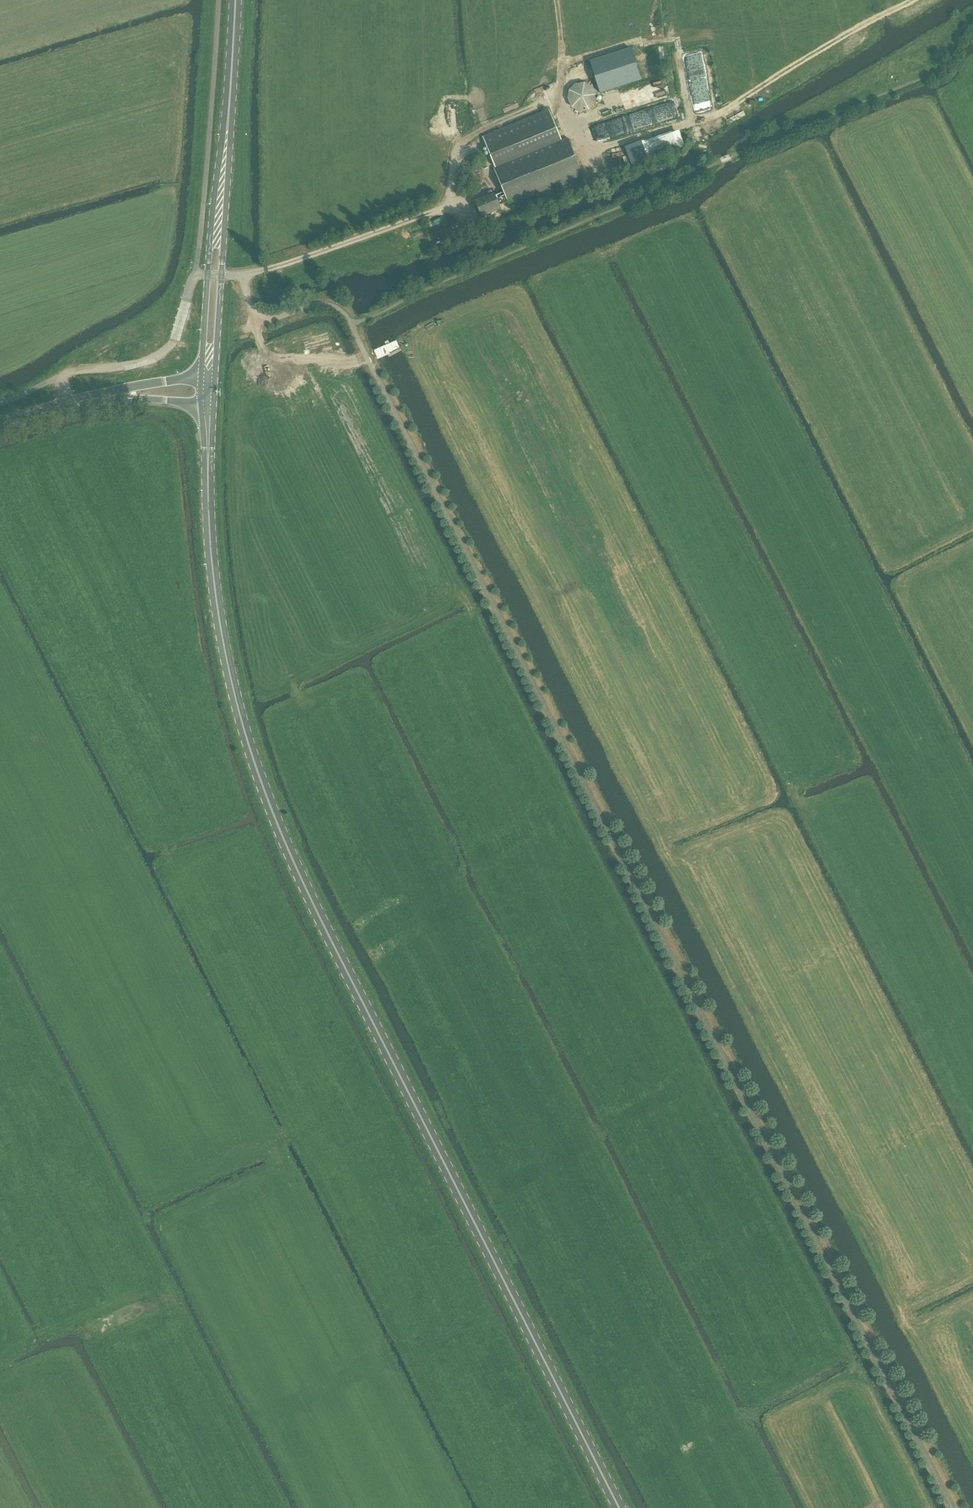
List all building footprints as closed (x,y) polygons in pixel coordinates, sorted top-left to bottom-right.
[(631,49),(590,62),(600,94),(641,80),(631,49)] [(597,96),(597,93),(596,91),(596,88),(594,85),(592,83),(590,81),(587,80),(584,79),(581,79),(578,80),(576,81),(573,83),(571,85),(570,87),(568,90),(568,93),(568,96),(569,98),(570,101),(572,103),(574,105),(576,107),(579,108),(582,108),(585,108),(588,107),(590,106),(593,104),(594,102),(596,99),(597,96)] [(568,138),(562,141),(549,110),(484,137),(496,168),(494,169),(504,192),(496,195),(495,194),(476,202),(483,217),(501,209),(500,205),(508,202),(510,206),(584,175),(568,138)]
